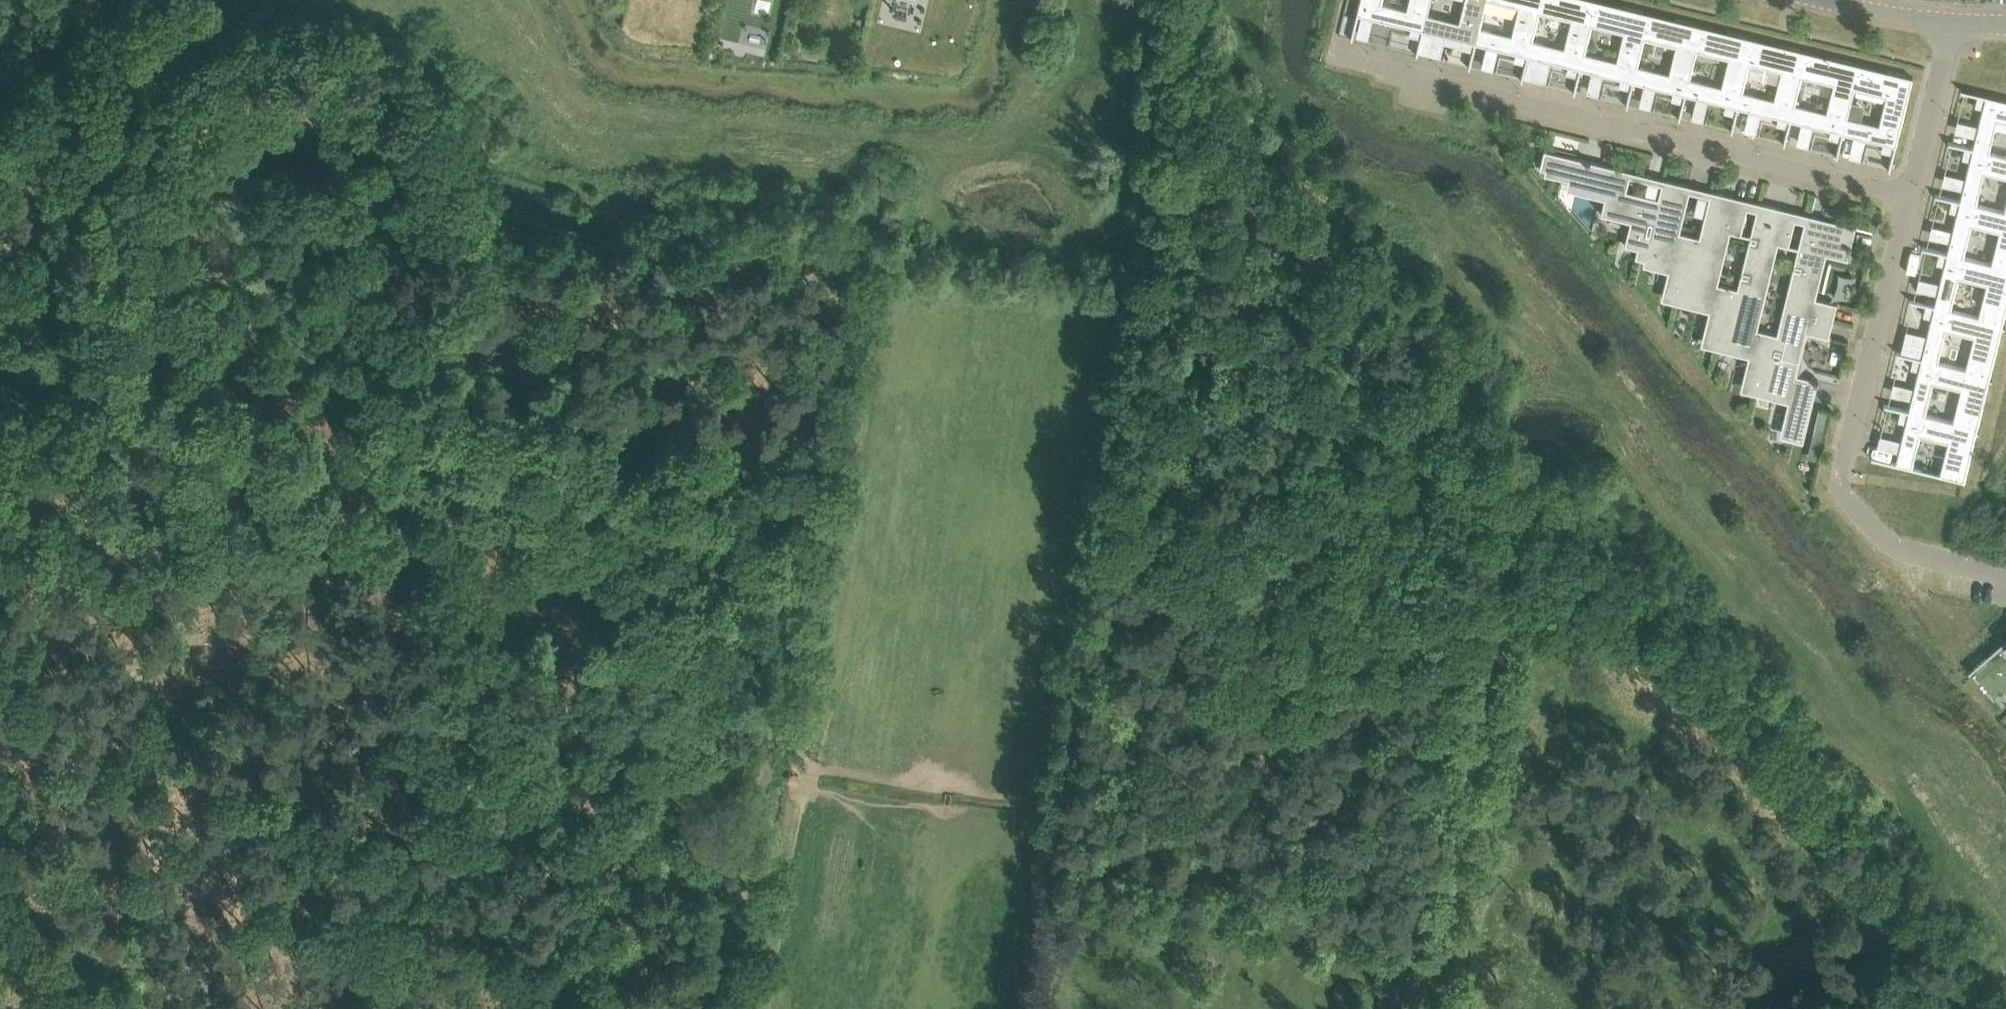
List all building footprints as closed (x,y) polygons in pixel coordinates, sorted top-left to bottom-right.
[(1431,0),(1360,0),(1357,13),(1358,14),(1411,26),(1409,34),(1420,37),(1422,37),(1423,30),(1424,30),(1427,14),(1431,0)] [(1460,22),(1427,14),(1424,30),(1463,39),(1461,47),(1472,50),(1474,50),(1476,42),(1480,27),(1486,0),(1465,0),(1460,22)] [(1519,5),(1512,35),(1480,27),(1476,42),(1516,52),(1514,60),(1525,62),(1526,63),(1528,55),(1532,40),(1539,10),(1542,0),(1499,0),(1519,5)] [(1539,10),(1572,18),(1565,47),(1532,40),(1528,55),(1568,65),(1566,73),(1577,75),(1579,76),(1581,68),(1585,52),(1592,23),(1598,0),(1542,0),(1539,10)] [(1633,81),(1637,65),(1644,36),(1650,12),(1601,0),(1598,0),(1592,23),(1624,31),(1617,60),(1585,52),(1581,68),(1621,78),(1619,85),(1631,89),(1633,81)] [(1686,94),(1690,78),(1697,48),(1703,25),(1650,12),(1644,36),(1677,44),(1670,73),(1637,65),(1633,81),(1673,91),(1671,98),(1682,101),(1684,101),(1686,94)] [(1749,61),(1755,38),(1703,25),(1697,48),(1729,56),(1722,86),(1690,78),(1686,94),(1726,103),(1724,111),(1735,114),(1736,114),(1738,107),(1742,91),(1749,61)] [(1808,51),(1755,38),(1749,61),(1782,69),(1774,99),(1742,91),(1738,107),(1778,116),(1776,124),(1787,127),(1789,127),(1790,119),(1791,119),(1795,104),(1802,74),(1808,51)] [(1854,87),(1860,63),(1808,51),(1802,74),(1834,82),(1827,112),(1795,104),(1791,119),(1830,129),(1829,137),(1840,139),(1841,140),(1843,132),(1847,117),(1854,87)] [(1913,76),(1860,63),(1854,87),(1887,95),(1879,124),(1847,117),(1843,132),(1883,142),(1881,150),(1892,152),(1894,153),(1913,76)] [(1988,151),(1996,118),(2005,121),(2005,99),(1978,92),(1977,94),(1975,105),(1982,107),(1973,147),(1988,151)] [(1604,144),(1512,122),(1508,138),(1526,143),(1522,157),(1522,158),(1523,158),(1538,161),(1541,146),(1600,160),(1604,144)] [(1960,199),(1976,203),(1983,171),(2005,176),(2005,155),(1988,151),(1973,147),(1965,145),(1964,147),(1962,157),(1970,159),(1960,199)] [(1608,210),(1620,213),(1631,216),(1624,244),(1637,248),(1635,256),(1644,259),(1659,197),(1658,197),(1626,189),(1631,170),(1544,149),(1540,167),(1574,175),(1572,185),(1606,193),(1601,213),(1606,215),(1608,210)] [(1674,302),(1683,304),(1700,236),(1699,236),(1679,231),(1679,233),(1682,234),(1680,243),(1671,241),(1686,183),(1664,178),(1663,178),(1658,197),(1659,197),(1644,259),(1666,264),(1674,266),(1667,295),(1676,297),(1674,302)] [(1741,233),(1748,204),(1745,204),(1732,201),(1733,195),(1711,190),(1710,189),(1699,236),(1700,236),(1683,304),(1696,307),(1697,302),(1715,306),(1707,340),(1712,341),(1715,342),(1714,347),(1723,350),(1738,288),(1737,287),(1713,281),(1725,229),(1741,233)] [(1947,252),(1963,255),(1971,223),(2000,230),(1992,263),(2005,266),(2005,210),(1976,203),(1960,199),(1952,197),(1952,199),(1949,210),(1957,212),(1947,252)] [(1757,207),(1737,287),(1738,288),(1723,350),(1735,353),(1736,347),(1754,352),(1746,386),(1755,388),(1753,393),(1762,395),(1778,332),(1777,332),(1751,326),(1772,240),(1789,244),(1796,216),(1779,212),(1781,207),(1760,202),(1759,201),(1758,201),(1757,207)] [(1847,258),(1850,245),(1855,225),(1833,220),(1832,225),(1806,218),(1805,218),(1783,307),(1832,319),(1833,318),(1836,305),(1836,303),(1837,302),(1810,296),(1822,247),(1845,252),(1843,257),(1847,258)] [(1950,308),(1958,275),(1987,283),(1979,315),(2003,321),(2005,308),(2005,266),(1992,263),(1963,255),(1947,252),(1939,250),(1939,251),(1936,262),(1944,264),(1934,304),(1950,308)] [(2002,326),(2003,321),(1979,315),(1950,308),(1934,304),(1927,302),(1926,304),(1923,315),(1931,317),(1921,356),(1937,360),(1945,328),(1974,335),(1967,368),(1990,373),(2001,327),(2004,328),(2005,326),(2002,326)] [(1783,307),(1777,332),(1778,332),(1762,395),(1775,398),(1776,393),(1794,397),(1786,431),(1794,433),(1793,438),(1803,441),(1815,392),(1818,379),(1812,377),(1791,372),(1802,330),(1828,336),(1828,335),(1829,332),(1832,321),(1832,319),(1783,307)] [(1909,409),(1924,413),(1932,380),(1962,388),(1954,420),(1977,426),(1989,379),(1991,380),(1992,379),(1989,378),(1990,373),(1967,368),(1937,360),(1921,356),(1921,357),(1914,355),(1913,356),(1910,367),(1918,369),(1909,409)] [(1895,463),(1911,467),(1919,433),(1948,440),(1939,474),(1964,480),(1976,432),(1979,433),(1979,431),(1976,431),(1977,426),(1954,420),(1924,413),(1909,409),(1908,409),(1901,407),(1900,409),(1898,420),(1905,422),(1896,461),(1895,463)]
